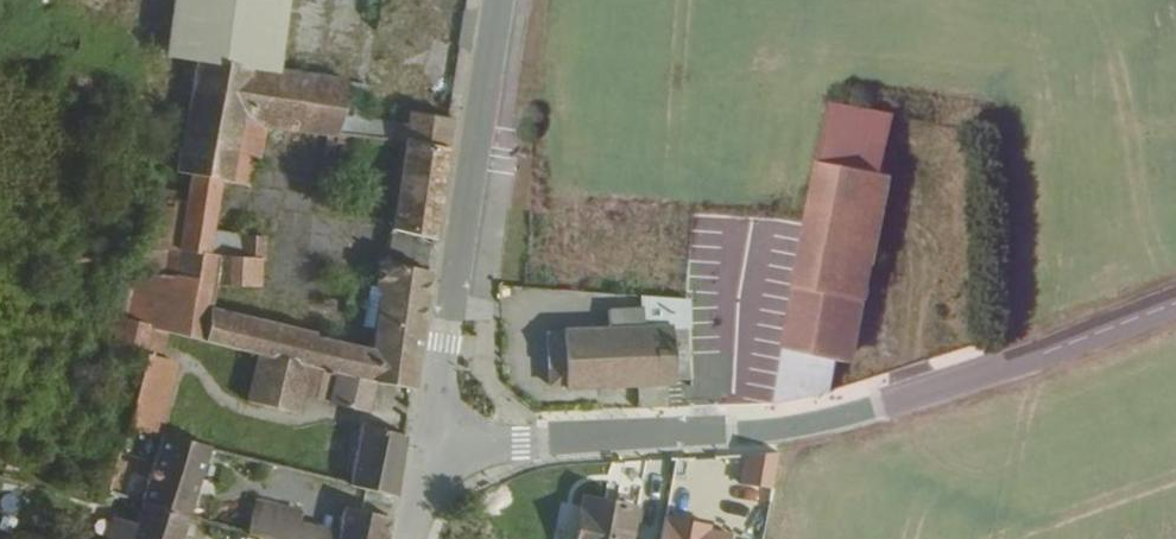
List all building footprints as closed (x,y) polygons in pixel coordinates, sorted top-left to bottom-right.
[(186,46),(237,54),(244,0),(166,0),(159,38),(186,46)] [(237,54),(266,59),(275,0),(244,0),(237,54)] [(140,238),(109,242),(107,255),(140,256),(139,267),(106,259),(98,296),(108,298),(101,333),(132,340),(133,335),(140,309),(148,311),(250,338),(299,352),(324,358),(332,360),(340,330),(290,313),(208,291),(212,268),(256,268),(255,242),(260,241),(258,219),(236,221),(236,241),(202,240),(215,169),(242,172),(250,120),(233,117),(233,110),(335,122),(335,103),(338,67),(266,59),(237,54),(186,46),(176,100),(168,161),(182,163),(179,189),(149,185),(140,238)] [(818,159),(892,173),(904,115),(829,101),(818,159)] [(358,105),(335,103),(335,122),(356,124),(358,105)] [(381,219),(427,226),(445,108),(397,103),(396,107),(383,106),(381,126),(393,128),(381,219)] [(807,221),(796,279),(864,292),(869,294),(892,173),(818,159),(807,221)] [(332,360),(363,369),(402,377),(422,259),(371,250),(366,288),(373,296),(366,338),(340,330),(332,360)] [(796,279),(792,297),(783,350),(832,359),(853,361),(864,292),(796,279)] [(689,292),(637,290),(636,306),(600,305),(600,322),(558,320),(558,332),(546,333),(546,340),(547,377),(570,378),(570,383),(584,383),(653,382),(653,401),(668,401),(669,375),(674,375),(674,365),(686,365),(689,292)] [(140,309),(133,335),(142,337),(148,311),(140,309)] [(132,340),(115,403),(148,411),(166,343),(142,337),(133,335),(132,340)] [(299,352),(250,338),(239,383),(287,394),(291,381),(299,352)] [(783,350),(775,397),(808,390),(829,388),(832,359),(783,350)] [(324,358),(299,352),(291,381),(317,387),(324,358)] [(324,358),(317,387),(356,397),(363,369),(332,360),(324,358)] [(150,412),(131,482),(175,494),(194,423),(150,412)] [(353,412),(344,463),(386,475),(395,421),(353,412)] [(769,487),(773,454),(736,449),(732,482),(769,487)] [(116,477),(97,472),(93,486),(113,490),(116,477)] [(97,524),(118,530),(146,538),(163,538),(175,494),(131,482),(124,505),(103,500),(97,524)] [(240,490),(234,509),(239,511),(271,519),(276,499),(240,490)] [(320,533),(319,538),(370,538),(379,503),(331,491),(324,517),(320,533)] [(565,538),(628,538),(633,508),(572,497),(565,538)] [(284,507),(281,522),(320,533),(324,517),(284,507)] [(271,519),(239,511),(236,529),(245,532),(245,538),(319,538),(320,533),(281,522),(271,519)] [(731,533),(657,512),(649,538),(729,538),(731,533)] [(116,538),(146,538),(118,530),(116,538)]
